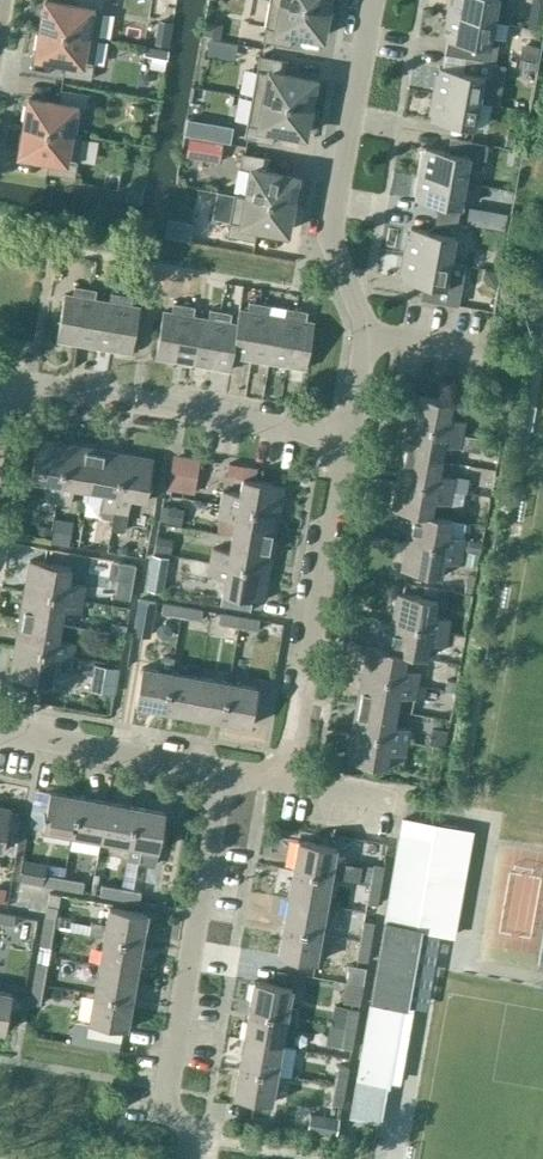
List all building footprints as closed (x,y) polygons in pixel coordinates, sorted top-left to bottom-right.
[(98,38),(104,0),(75,0),(75,5),(46,1),(41,28),(98,38)] [(326,10),(273,0),(270,0),(262,41),(291,46),(293,32),(321,37),(326,10)] [(326,10),(328,0),(273,0),(326,10)] [(447,13),(494,22),(497,7),(498,0),(449,0),(447,13)] [(491,38),(494,22),(447,13),(443,34),(446,34),(445,40),(468,44),(465,58),(495,63),(499,39),(491,38)] [(542,30),(542,29),(542,16),(536,14),(530,18),(529,28),(542,30)] [(222,26),(205,23),(202,37),(210,39),(218,40),(220,41),(222,26)] [(91,80),(98,38),(41,28),(37,56),(65,61),(63,75),(91,80)] [(210,39),(207,53),(216,54),(218,40),(210,39)] [(145,46),(144,55),(152,56),(154,47),(146,46),(145,46)] [(521,50),(518,67),(535,70),(537,53),(521,50)] [(252,97),(309,107),(314,80),(285,74),(288,60),(260,55),(252,97)] [(492,77),(495,63),(465,58),(463,72),(440,67),(439,73),(436,73),(432,93),(480,101),(484,76),(492,77)] [(75,135),(75,134),(80,108),(86,109),(89,94),(60,89),(58,103),(30,98),(25,126),(75,135)] [(475,128),(480,101),(432,93),(429,114),(431,114),(430,120),(475,128)] [(304,135),(309,107),(252,97),(245,138),(273,143),(275,129),(304,135)] [(184,135),(203,138),(206,123),(187,120),(184,135)] [(82,135),(75,134),(75,135),(25,126),(20,153),(48,158),(46,172),(75,177),(82,135)] [(218,141),(220,130),(209,128),(207,139),(218,141)] [(509,134),(507,148),(519,150),(521,136),(509,134)] [(189,137),(186,155),(220,160),(223,143),(189,137)] [(465,182),(468,168),(477,170),(479,158),(485,160),(488,144),(451,138),(448,151),(425,147),(424,153),(422,153),(418,173),(465,182)] [(247,196),(291,204),(296,177),(268,172),(270,158),(242,153),(239,168),(252,170),(247,196)] [(460,208),(465,182),(418,173),(414,193),(417,194),(416,200),(460,208)] [(128,194),(127,203),(141,205),(143,191),(134,190),(128,194)] [(291,204),(247,196),(219,191),(214,217),(230,219),(227,236),(255,241),(258,227),(286,232),(291,204)] [(484,226),(487,210),(468,206),(465,223),(484,226)] [(500,218),(498,229),(508,230),(509,220),(500,218)] [(451,262),(455,235),(411,227),(410,233),(407,232),(404,253),(451,262)] [(451,262),(404,253),(400,274),(402,274),(401,280),(424,284),(421,299),(457,305),(460,285),(447,283),(451,262)] [(67,294),(59,339),(77,343),(87,287),(77,285),(75,295),(73,295),(67,294)] [(87,287),(77,343),(94,346),(95,346),(103,300),(102,300),(94,298),(96,289),(87,287)] [(103,300),(95,346),(113,349),(123,294),(112,292),(111,301),(108,301),(103,300)] [(123,294),(113,349),(132,352),(140,307),(132,305),(133,296),(123,294)] [(237,324),(231,355),(233,355),(250,358),(260,303),(250,301),(249,310),(247,310),(239,308),(237,324)] [(164,311),(156,357),(174,360),(184,304),(173,302),(171,312),(169,312),(164,311)] [(260,303),(250,358),(268,362),(269,362),(277,315),(271,314),(272,305),(260,303)] [(184,304),(174,360),(192,363),(200,318),(194,316),(195,306),(184,304)] [(277,315),(269,362),(270,362),(287,365),(297,309),(286,307),(285,316),(283,316),(277,315)] [(200,318),(192,363),(210,366),(220,311),(209,309),(208,319),(206,318),(201,318),(200,318)] [(297,309),(287,365),(306,368),(314,322),(306,320),(307,311),(297,309)] [(220,311),(210,366),(230,370),(233,355),(231,355),(237,324),(230,323),(232,313),(220,311)] [(461,434),(464,420),(449,417),(452,403),(411,396),(406,424),(461,434)] [(461,434),(406,424),(401,452),(442,459),(444,444),(456,446),(456,448),(480,451),(482,438),(461,434)] [(65,446),(64,445),(37,441),(30,481),(44,483),(40,500),(55,503),(65,446)] [(94,451),(93,451),(65,446),(55,503),(66,505),(69,487),(87,490),(94,451)] [(122,456),(94,451),(87,490),(102,493),(99,511),(111,513),(112,513),(122,456)] [(396,480),(451,490),(464,492),(465,493),(467,479),(454,476),(439,474),(442,459),(401,452),(396,480)] [(150,461),(122,456),(112,513),(111,519),(109,529),(121,532),(127,498),(143,500),(150,461)] [(198,492),(203,462),(180,458),(179,464),(173,463),(170,481),(176,482),(175,488),(198,492)] [(278,514),(283,484),(242,477),(239,494),(221,491),(218,504),(278,514)] [(396,480),(391,510),(411,513),(411,512),(430,516),(431,515),(432,515),(432,514),(435,500),(449,503),(461,505),(464,492),(451,490),(396,480)] [(273,543),(278,514),(218,504),(216,516),(234,519),(231,536),(273,543)] [(169,507),(166,524),(180,526),(183,510),(169,507)] [(99,511),(98,514),(101,518),(111,519),(112,513),(111,513),(99,511)] [(452,518),(432,514),(432,515),(431,515),(430,516),(411,512),(411,513),(406,540),(461,550),(463,539),(463,536),(449,534),(452,518)] [(55,521),(52,542),(67,545),(70,523),(55,521)] [(37,526),(36,535),(47,537),(48,528),(37,526)] [(268,572),(273,543),(231,536),(229,551),(210,548),(208,561),(268,572)] [(172,540),(158,538),(156,552),(170,554),(172,540)] [(481,542),(463,539),(461,550),(467,551),(479,554),(481,542)] [(459,564),(461,550),(406,540),(401,569),(441,576),(443,561),(459,564)] [(477,567),(479,554),(467,551),(465,565),(477,567)] [(80,600),(83,587),(66,584),(69,567),(28,560),(23,590),(80,600)] [(263,601),(268,572),(208,561),(206,573),(224,577),(221,594),(251,599),(263,601)] [(132,581),(135,564),(123,562),(120,579),(132,581)] [(150,577),(148,589),(161,591),(164,579),(150,577)] [(78,613),(80,600),(23,590),(18,619),(59,626),(61,610),(78,613)] [(459,608),(462,595),(447,592),(445,605),(459,608)] [(446,632),(449,619),(434,616),(436,600),(396,593),(391,622),(446,632)] [(221,594),(219,606),(249,611),(251,599),(221,594)] [(150,636),(156,602),(139,600),(133,633),(150,636)] [(180,616),(182,605),(163,602),(161,613),(180,616)] [(201,620),(202,610),(203,608),(182,605),(180,616),(201,620)] [(237,627),(239,617),(220,613),(219,624),(237,627)] [(258,631),(260,620),(239,617),(237,627),(258,631)] [(56,640),(59,626),(18,619),(13,647),(71,657),(73,643),(56,640)] [(125,636),(127,625),(111,622),(110,634),(125,636)] [(444,645),(446,632),(391,622),(387,647),(386,650),(406,654),(405,654),(407,655),(426,658),(428,643),(444,645)] [(454,633),(452,643),(463,645),(464,635),(454,633)] [(386,650),(387,647),(366,644),(361,675),(416,685),(419,671),(404,668),(407,655),(405,654),(406,654),(386,650)] [(68,671),(71,657),(13,647),(8,675),(49,682),(51,668),(68,671)] [(170,673),(172,673),(174,657),(161,655),(159,671),(141,668),(134,704),(164,709),(170,673)] [(78,659),(76,671),(91,673),(93,661),(78,659)] [(96,664),(92,687),(115,691),(119,668),(96,664)] [(199,678),(172,673),(170,673),(164,709),(193,714),(199,678)] [(414,697),(416,685),(361,675),(356,703),(397,710),(399,697),(414,699),(414,697)] [(221,719),(228,683),(199,678),(193,714),(221,719)] [(446,680),(445,690),(454,692),(456,682),(446,680)] [(250,724),(256,688),(228,683),(221,719),(250,724)] [(416,685),(414,697),(424,699),(426,686),(416,685)] [(394,727),(397,710),(356,703),(351,731),(406,741),(409,730),(394,727)] [(432,728),(429,743),(445,746),(447,730),(432,728)] [(404,754),(406,741),(351,731),(346,760),(386,767),(389,751),(404,754)] [(437,788),(439,777),(427,774),(425,786),(437,788)] [(72,834),(79,796),(48,791),(42,829),(72,834)] [(101,839),(107,801),(79,796),(72,834),(101,839)] [(129,844),(136,806),(107,801),(101,839),(129,844)] [(10,808),(0,806),(0,848),(3,849),(10,808)] [(129,844),(126,859),(127,860),(138,862),(139,862),(141,846),(158,849),(165,812),(136,806),(129,844)] [(401,819),(383,924),(419,930),(452,935),(470,831),(451,827),(401,819)] [(332,839),(331,846),(335,847),(350,849),(352,838),(333,834),(332,839)] [(330,876),(335,847),(331,846),(297,840),(292,870),(330,876)] [(371,872),(369,883),(379,884),(383,860),(373,858),(371,872)] [(23,859),(20,880),(43,884),(45,873),(46,863),(23,859)] [(66,868),(64,876),(76,878),(77,870),(66,868)] [(325,905),(330,876),(292,870),(287,898),(325,905)] [(63,887),(64,876),(45,873),(43,884),(63,887)] [(64,876),(63,887),(83,891),(85,880),(76,878),(64,876)] [(119,897),(121,886),(102,883),(101,894),(119,897)] [(377,899),(379,884),(369,883),(366,898),(377,899)] [(121,886),(119,897),(139,901),(141,890),(121,886)] [(320,933),(325,905),(287,898),(282,927),(320,933)] [(349,901),(348,909),(357,910),(358,903),(349,901)] [(58,905),(46,903),(42,926),(54,928),(58,905)] [(91,921),(88,934),(103,936),(142,943),(147,913),(109,906),(105,923),(91,921)] [(13,915),(0,913),(0,924),(11,927),(13,915)] [(359,942),(371,944),(375,922),(363,920),(359,942)] [(407,1007),(419,930),(383,924),(369,1001),(401,1006),(407,1007)] [(51,945),(54,928),(42,926),(39,943),(51,945)] [(315,962),(320,933),(282,927),(277,956),(315,962)] [(3,955),(30,956),(31,933),(0,931),(0,954),(3,955)] [(136,972),(142,943),(103,936),(98,965),(136,972)] [(366,966),(371,944),(359,942),(355,963),(366,966)] [(44,984),(47,964),(36,962),(32,982),(44,984)] [(131,1000),(136,972),(98,965),(93,993),(131,1000)] [(348,965),(345,982),(362,985),(365,968),(348,965)] [(287,972),(286,981),(303,984),(305,975),(287,972)] [(298,1007),(288,1005),(291,988),(253,981),(247,1010),(296,1019),(298,1007)] [(41,1002),(44,984),(32,982),(29,1000),(41,1002)] [(10,991),(0,990),(0,1030),(3,1031),(10,991)] [(126,1029),(131,1000),(93,993),(88,1022),(126,1029)] [(387,1084),(401,1006),(369,1001),(356,1079),(387,1084)] [(334,1005),(331,1024),(344,1027),(348,1007),(334,1005)] [(344,1027),(356,1029),(360,1009),(348,1007),(344,1027)] [(294,1032),(296,1019),(247,1010),(242,1039),(281,1046),(283,1031),(294,1032)] [(353,1048),(356,1029),(344,1027),(341,1046),(353,1048)] [(276,1074),(281,1046),(242,1039),(237,1068),(276,1074)] [(334,1084),(346,1086),(350,1066),(337,1064),(334,1084)] [(271,1103),(276,1074),(237,1068),(232,1096),(271,1103)] [(356,1079),(350,1116),(366,1118),(380,1121),(381,1121),(387,1084),(356,1079)] [(342,1106),(346,1086),(334,1084),(331,1103),(342,1106)] [(338,1118),(309,1113),(307,1130),(335,1135),(338,1118)]
